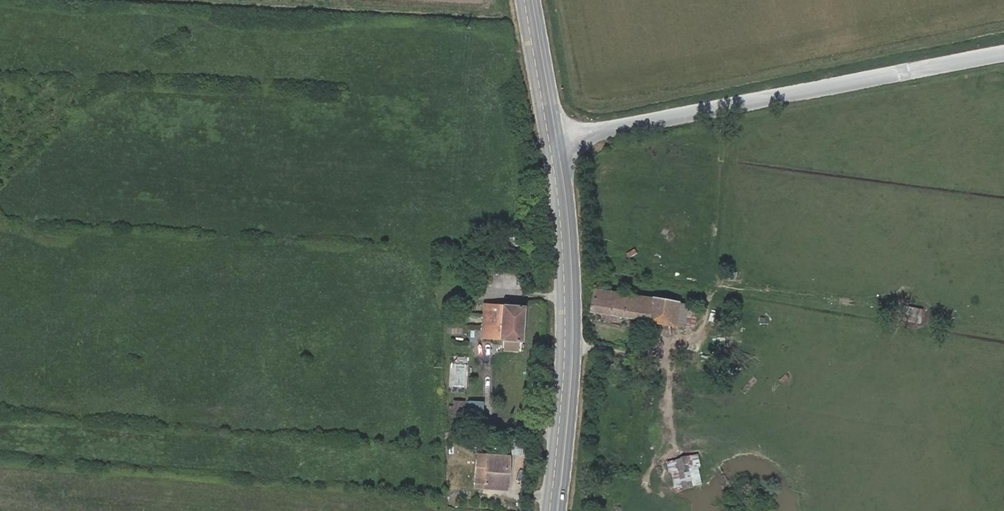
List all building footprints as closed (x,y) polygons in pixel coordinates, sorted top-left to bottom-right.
[(680,306),(597,291),(593,312),(676,328),(680,306)] [(530,307),(485,304),(482,340),(506,342),(505,352),(520,353),(520,344),(527,345),(530,307)] [(465,416),(465,400),(452,400),(452,416),(465,416)] [(482,487),(485,455),(476,454),(473,486),(482,487)] [(506,456),(485,455),(482,487),(504,489),(506,456)] [(667,460),(672,490),(701,486),(696,455),(667,460)]
